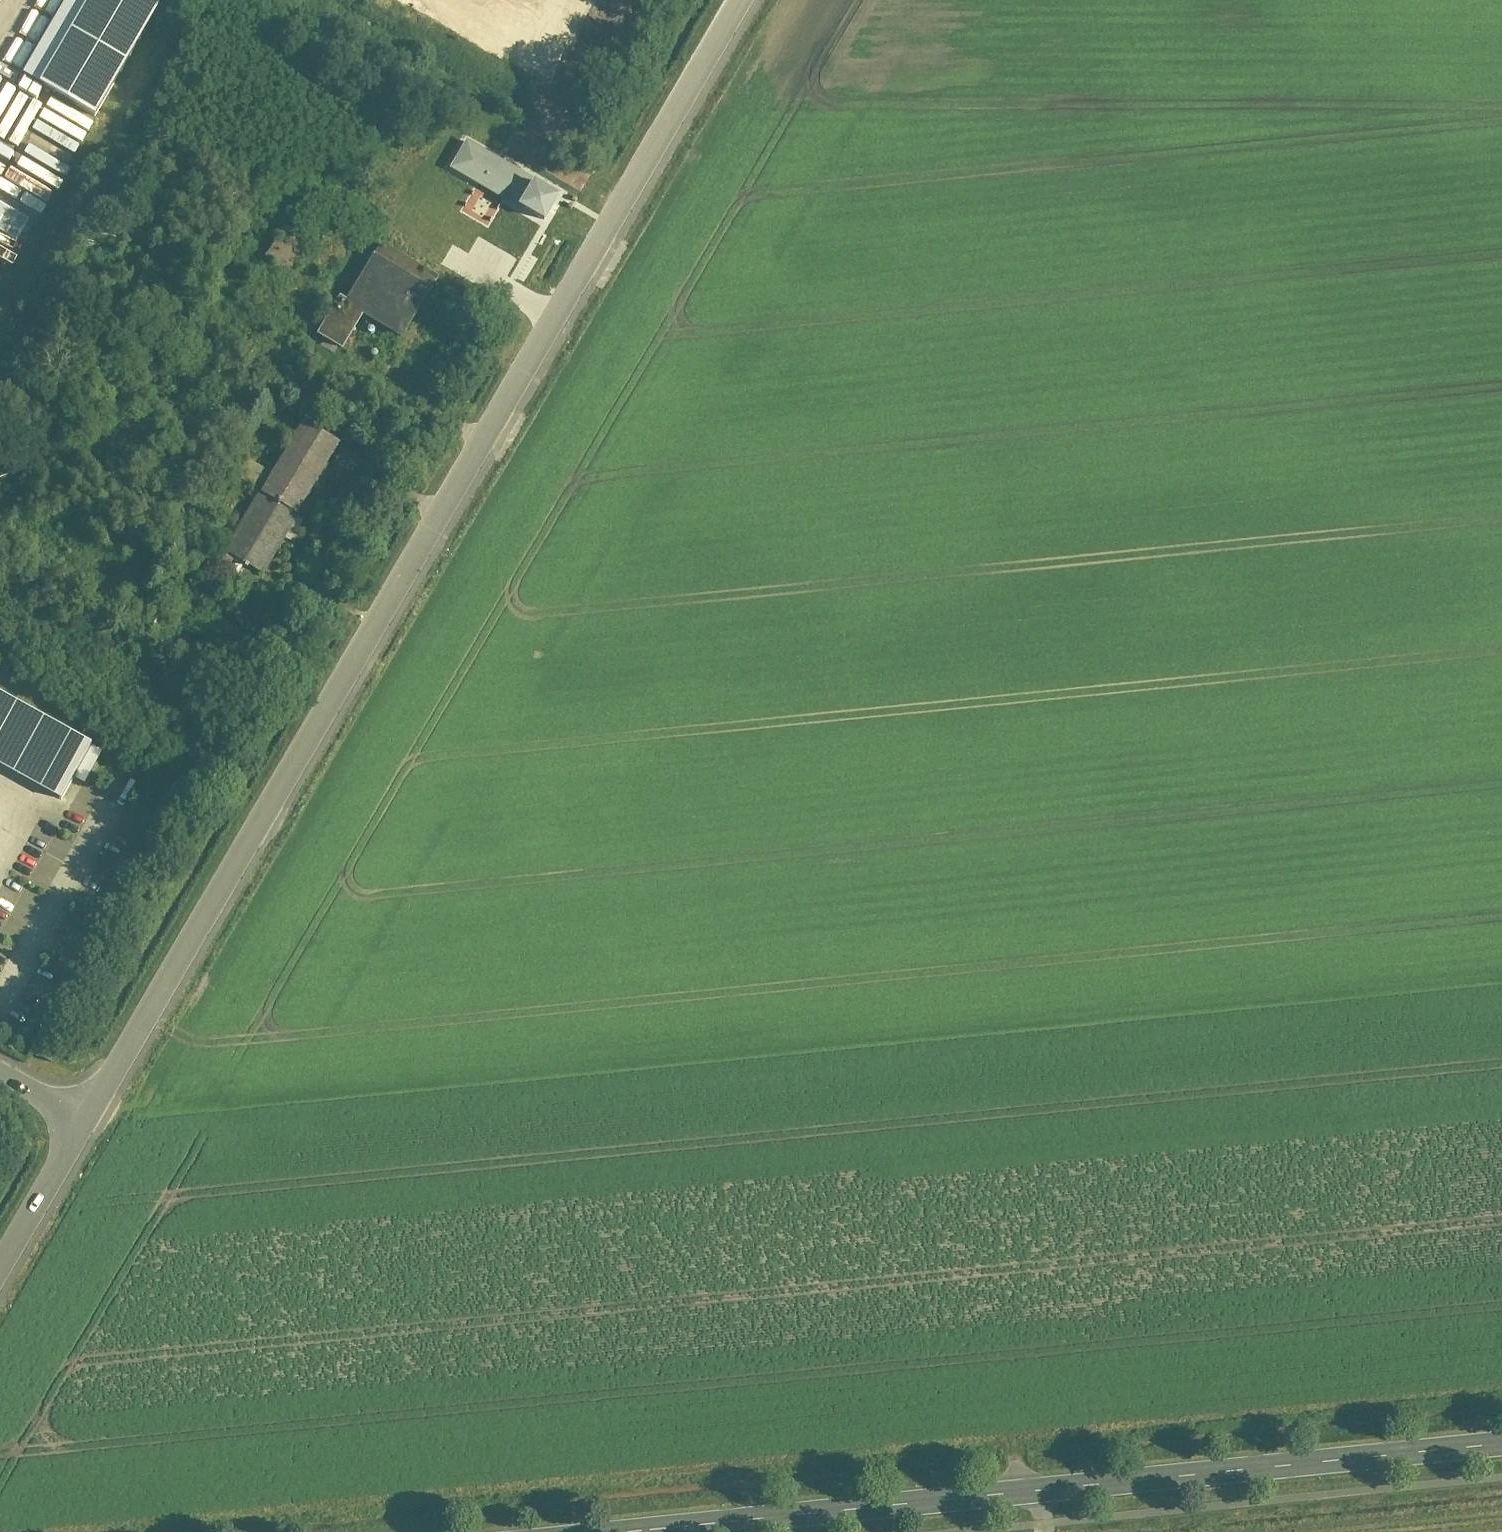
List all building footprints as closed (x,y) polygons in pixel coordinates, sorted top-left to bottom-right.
[(14,78),(81,117),(150,0),(59,0),(14,78)] [(578,207),(510,164),(496,187),(564,229),(578,207)] [(330,252),(301,237),(287,265),(316,279),(330,252)] [(385,250),(323,347),(347,362),(370,326),(405,349),(445,288),(385,250)] [(287,490),(324,513),(365,443),(328,421),(287,490)] [(247,563),(281,584),(324,513),(287,490),(261,474),(249,495),(277,513),(247,563)] [(83,797),(114,740),(0,677),(0,752),(83,797)]
